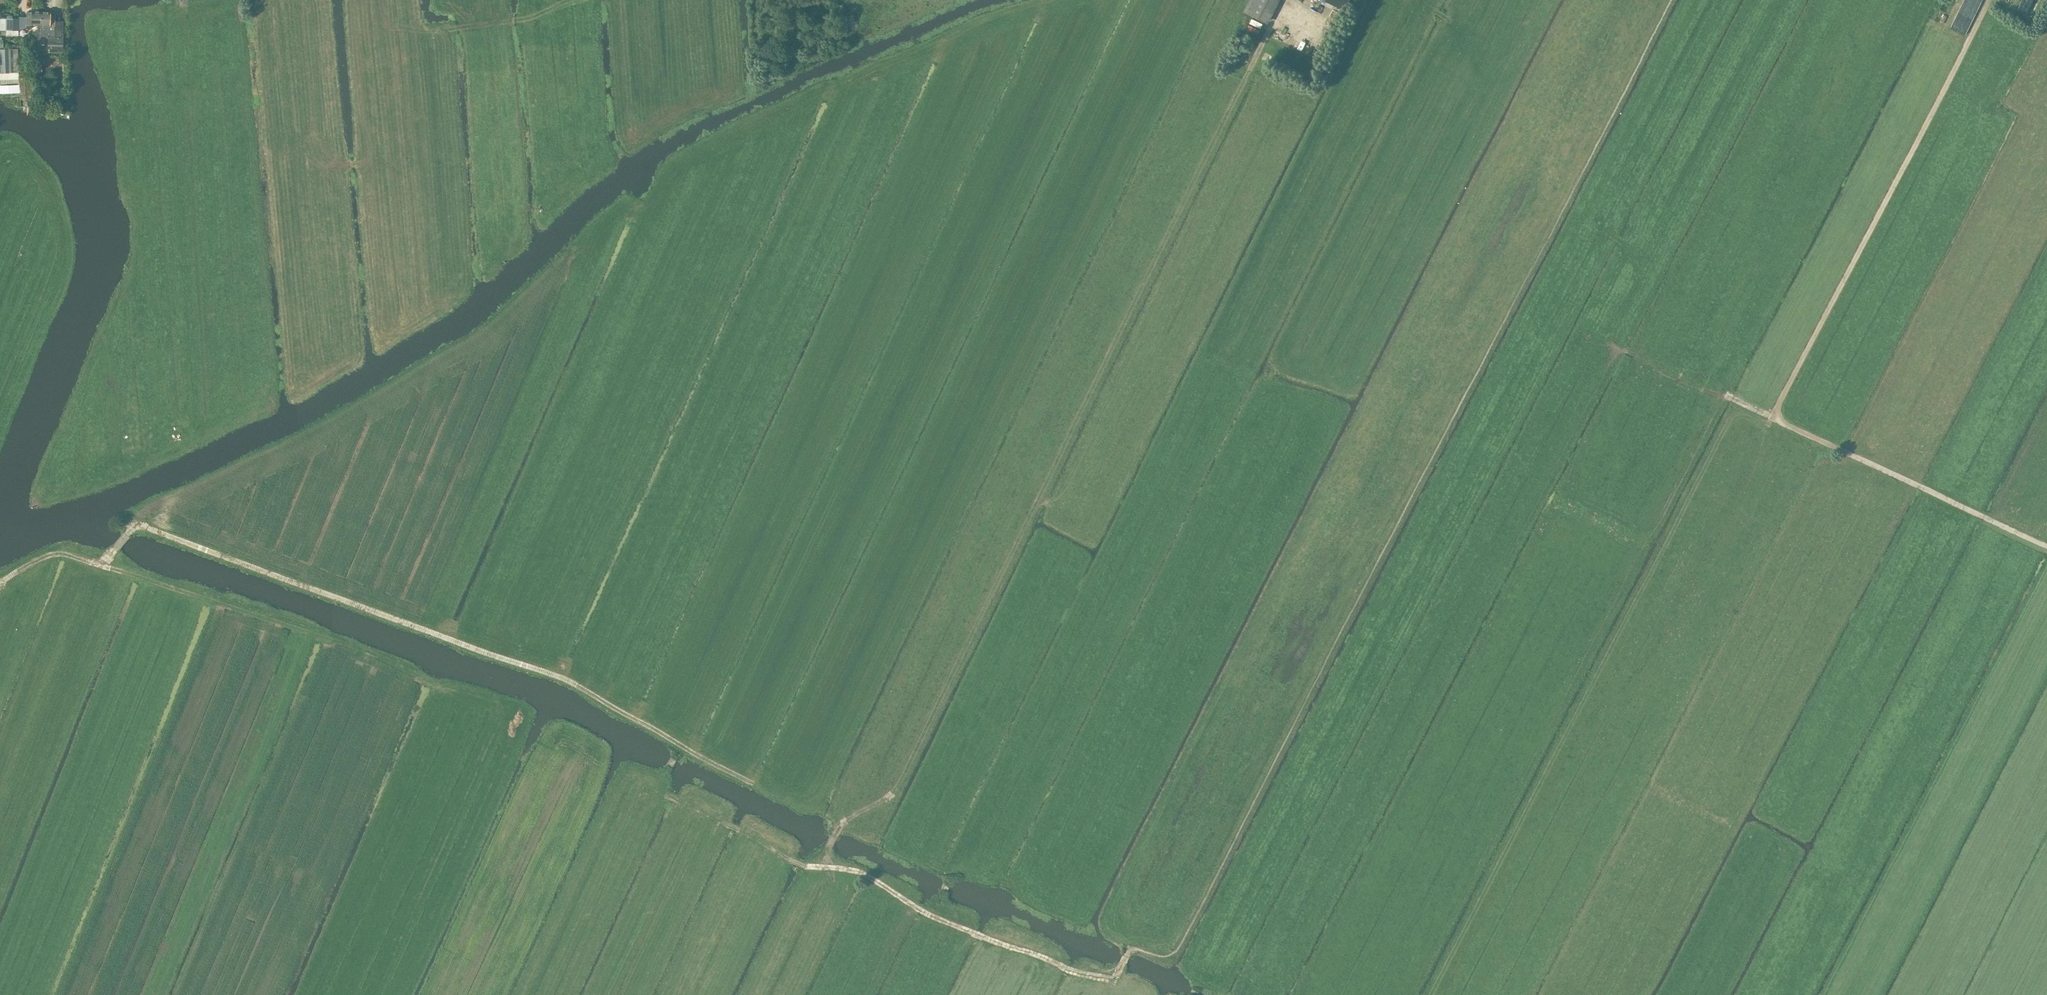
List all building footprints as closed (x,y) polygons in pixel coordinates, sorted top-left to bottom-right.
[(1243,12),(1265,23),(1276,0),(1249,0),(1243,12)] [(1344,9),(1348,0),(1325,0),(1344,9)] [(40,36),(41,12),(32,12),(26,12),(26,27),(26,28),(27,29),(28,30),(29,30),(30,29),(31,29),(31,28),(31,26),(31,24),(38,24),(38,29),(40,29),(40,30),(35,30),(35,40),(40,40),(40,36)] [(50,12),(41,12),(40,36),(49,36),(48,46),(49,46),(49,52),(60,52),(60,47),(62,47),(62,21),(54,21),(55,13),(49,13),(50,12)] [(18,35),(18,30),(17,30),(18,19),(6,18),(6,30),(1,30),(1,35),(18,35)] [(783,36),(776,40),(782,52),(790,47),(783,36)] [(0,49),(0,83),(1,83),(19,83),(18,76),(17,49),(0,49)] [(0,85),(0,93),(19,92),(19,84),(0,85)]
